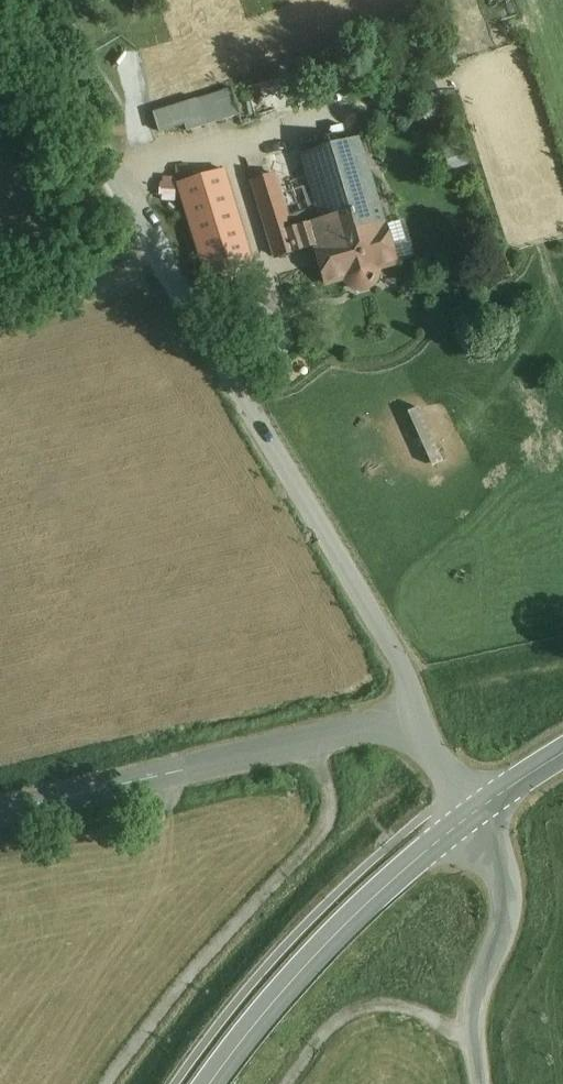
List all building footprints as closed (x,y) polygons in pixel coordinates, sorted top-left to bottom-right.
[(151,109),(156,134),(180,126),(183,136),(243,118),(233,86),(151,109)] [(360,143),(303,161),(322,219),(378,201),(360,143)] [(249,260),(226,174),(183,185),(208,273),(249,260)] [(277,178),(254,186),(279,267),(303,259),(291,222),(277,178)] [(322,219),(315,221),(313,215),(291,222),(303,259),(318,254),(328,286),(350,280),(353,285),(357,289),(363,291),(369,290),(375,287),(379,282),(380,277),(380,270),(398,265),(378,201),(322,219)]
